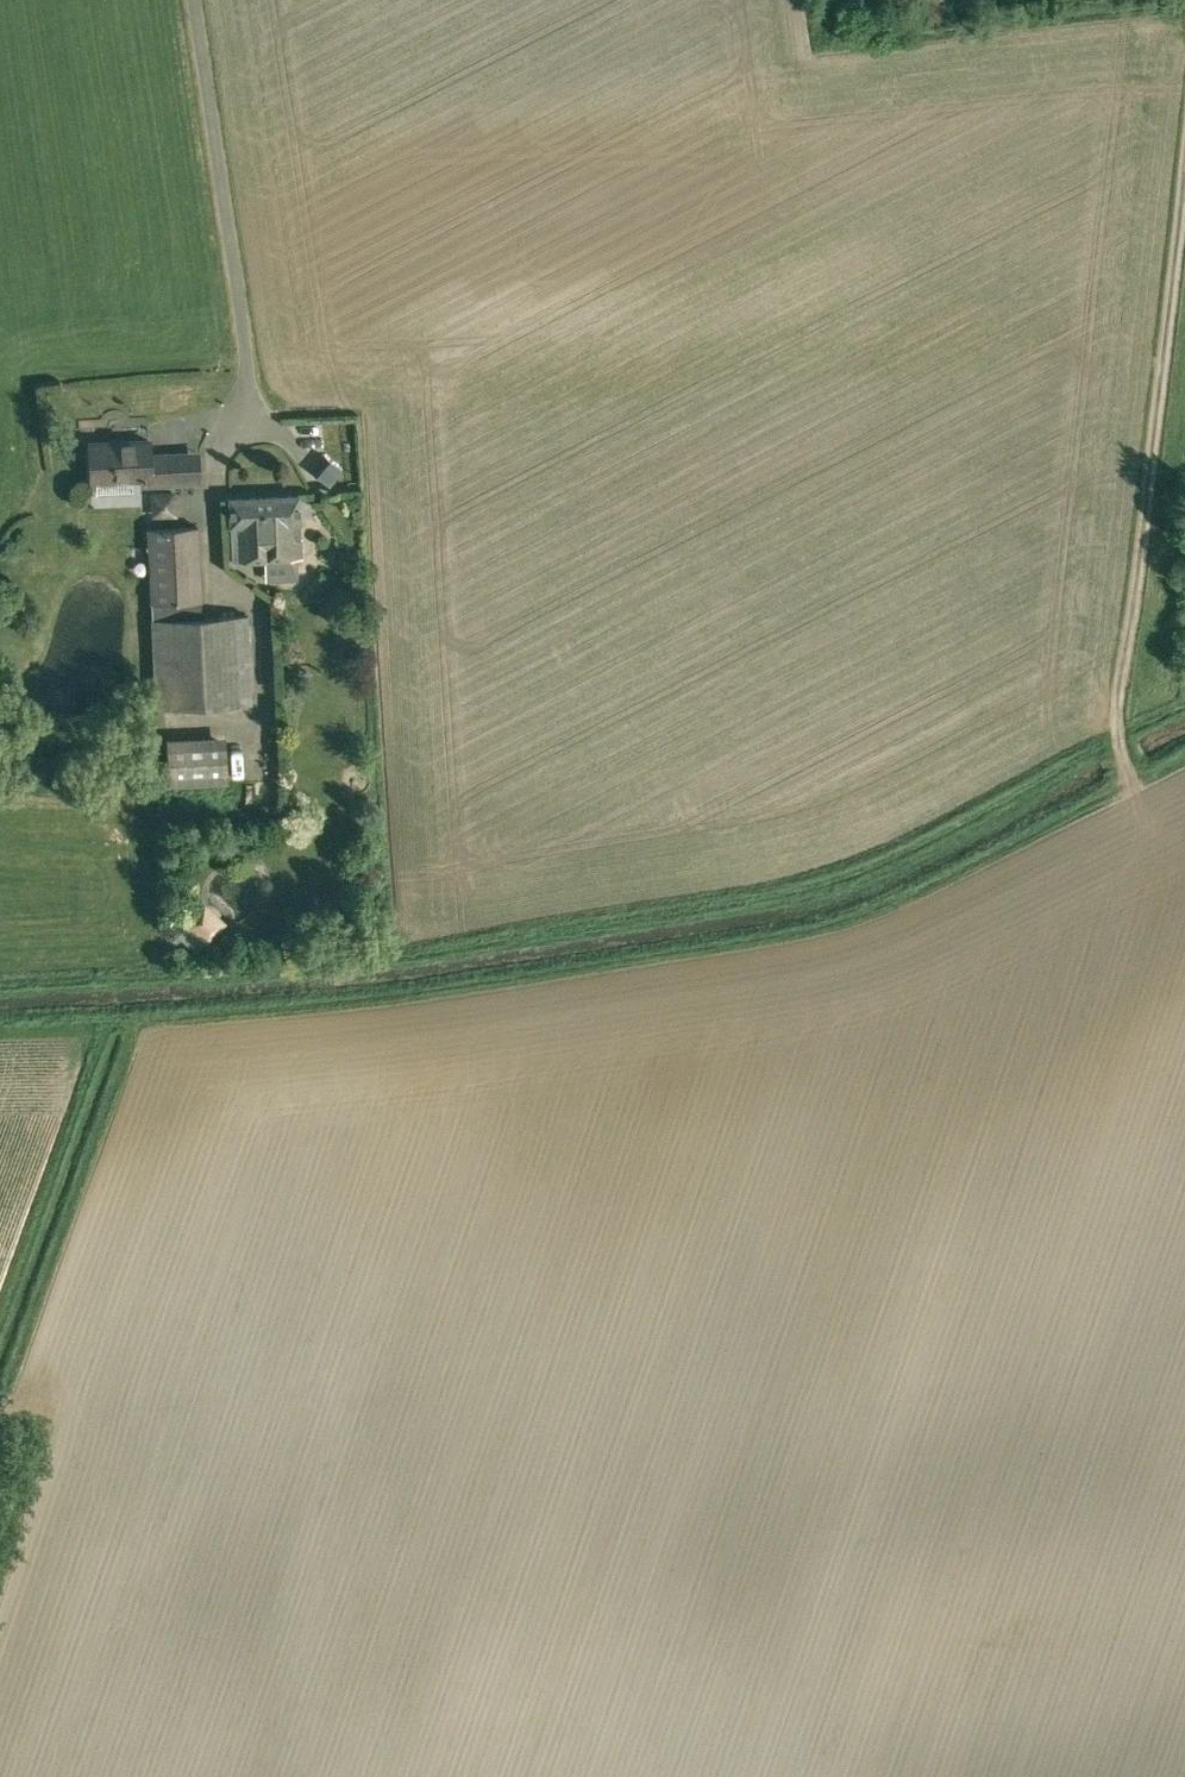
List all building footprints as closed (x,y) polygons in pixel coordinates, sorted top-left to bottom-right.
[(142,477),(142,484),(203,481),(202,451),(149,453),(149,439),(90,442),(91,479),(142,477)] [(329,484),(341,469),(324,454),(312,469),(329,484)] [(230,497),(233,559),(301,556),(298,494),(230,497)] [(148,528),(156,705),(251,701),(247,614),(202,616),(198,525),(148,528)] [(168,736),(170,784),(229,781),(227,734),(168,736)] [(195,908),(206,931),(228,920),(217,897),(195,908)] [(179,934),(195,950),(206,940),(189,924),(179,934)]
